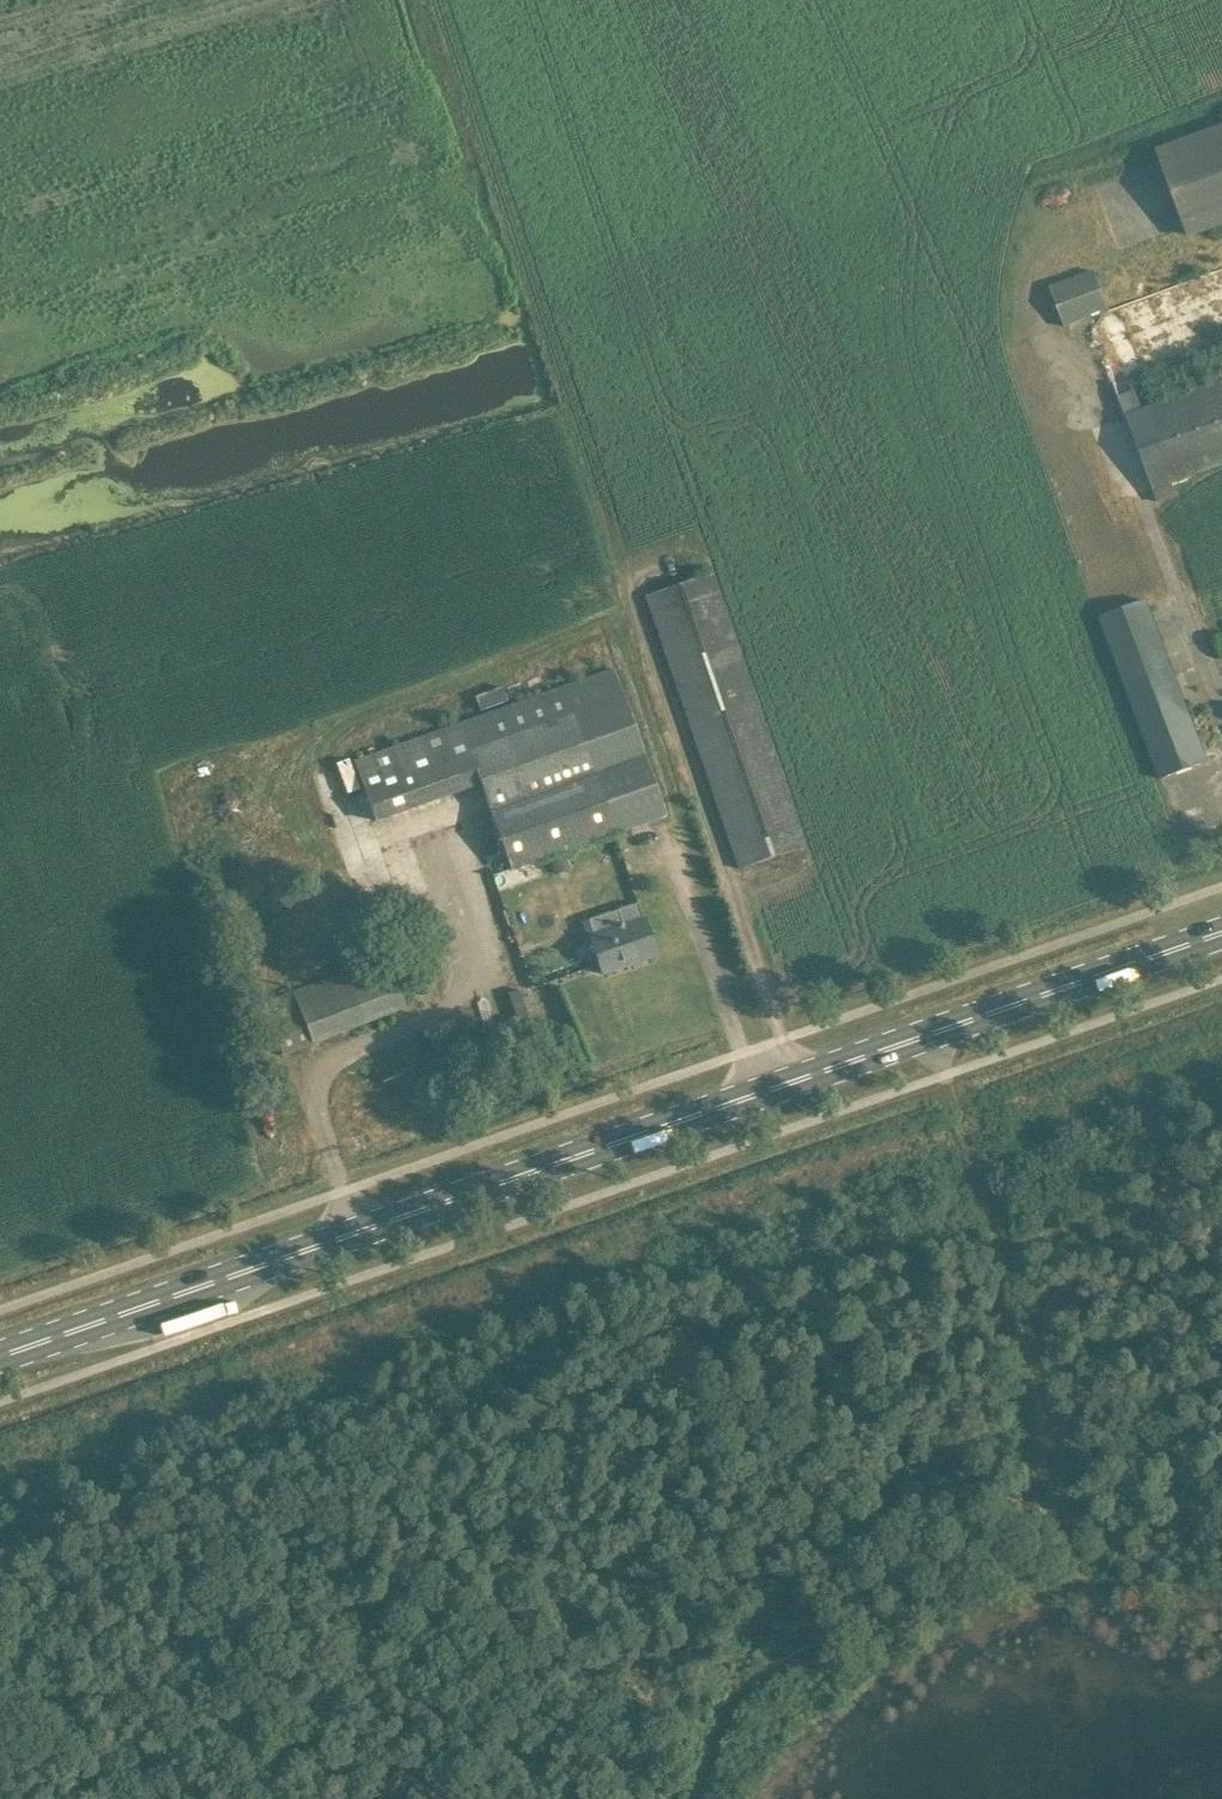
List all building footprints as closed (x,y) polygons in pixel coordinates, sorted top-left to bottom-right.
[(1159,149),(1192,239),(1221,228),(1221,126),(1159,149)] [(1065,328),(1070,326),(1092,318),(1109,312),(1109,310),(1094,270),(1050,287),(1065,328)] [(1141,411),(1134,390),(1120,395),(1160,503),(1176,497),(1171,481),(1221,462),(1221,381),(1141,411)] [(805,847),(711,574),(647,596),(740,869),(805,847)] [(1101,618),(1162,779),(1208,762),(1147,600),(1101,618)] [(355,758),(367,791),(356,794),(366,822),(377,818),(378,821),(481,785),(506,854),(488,860),(493,876),(511,869),(512,870),(615,833),(667,815),(614,666),(355,758)] [(566,856),(551,861),(555,872),(570,867),(566,856)] [(646,920),(642,921),(636,904),(588,922),(593,937),(590,938),(603,974),(658,955),(646,920)] [(724,921),(712,925),(717,941),(729,937),(724,921)] [(567,954),(548,960),(553,973),(571,967),(567,954)] [(313,1027),(317,1040),(414,1009),(401,970),(369,980),(365,966),(285,991),(298,1031),(313,1027)]
